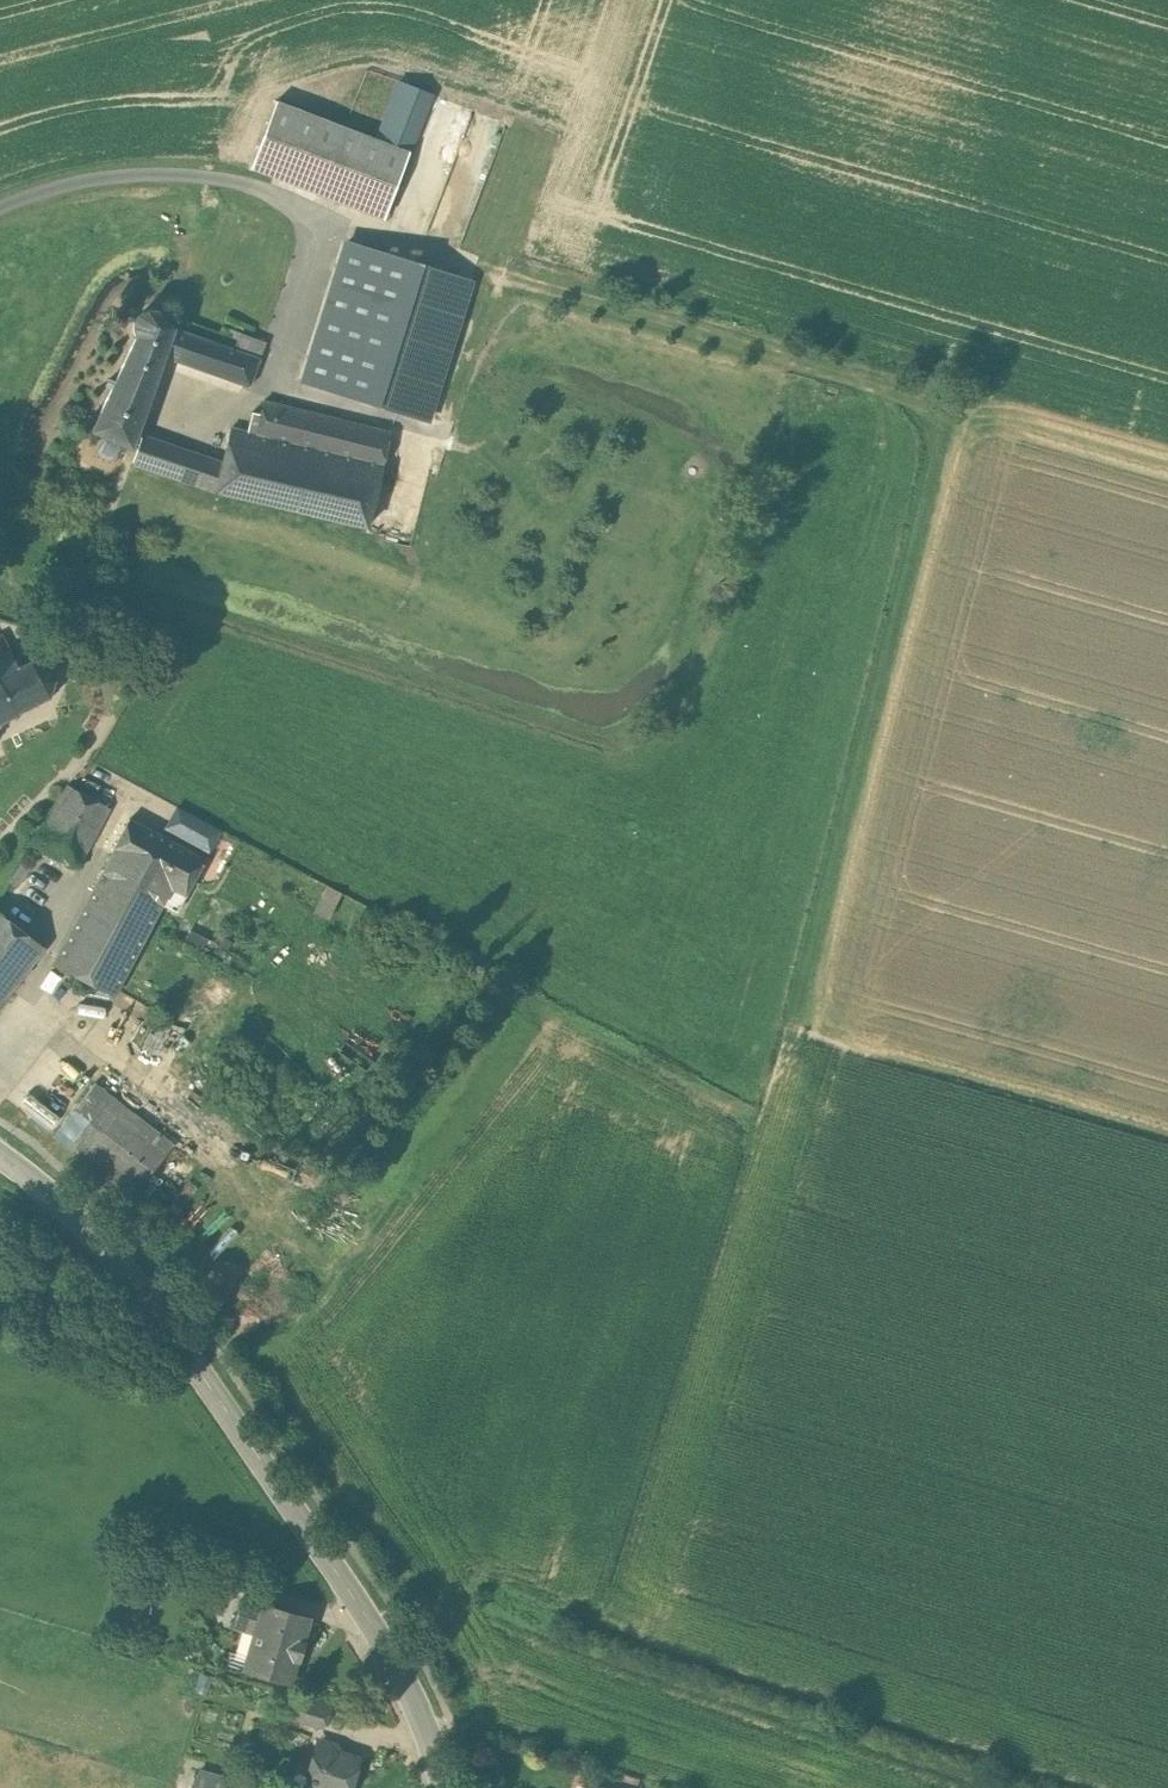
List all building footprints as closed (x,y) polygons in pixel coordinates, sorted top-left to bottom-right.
[(432,94),(399,81),(376,139),(409,152),(432,94)] [(345,128),(275,101),(250,168),(384,219),(409,152),(376,139),(345,128)] [(428,420),(471,281),(419,265),(375,404),(428,420)] [(153,311),(149,311),(144,311),(141,313),(138,315),(135,319),(134,322),(133,324),(133,327),(133,330),(134,334),(136,337),(114,382),(109,379),(105,386),(111,389),(92,431),(131,447),(163,355),(173,329),(172,328),(173,327),(166,325),(165,322),(163,318),(161,315),(157,313),(153,311)] [(221,346),(173,329),(163,355),(249,386),(259,359),(234,350),(221,346)] [(240,334),(227,329),(221,346),(234,350),(240,334)] [(265,343),(240,334),(234,350),(259,359),(265,343)] [(389,432),(264,401),(260,414),(251,413),(245,432),(383,463),(389,432)] [(245,432),(230,428),(222,463),(215,491),(259,501),(279,504),(297,511),(367,527),(383,463),(245,432)] [(222,463),(142,436),(132,463),(215,491),(222,463)] [(12,716),(15,721),(17,719),(16,717),(17,717),(15,713),(34,703),(36,707),(38,706),(36,702),(46,697),(49,700),(51,698),(48,695),(52,683),(56,682),(56,680),(52,680),(46,668),(49,665),(47,664),(44,667),(32,663),(31,658),(29,659),(29,663),(19,668),(11,653),(12,649),(10,649),(9,650),(1,635),(0,636),(0,722),(12,716)] [(109,808),(67,785),(43,827),(36,841),(79,864),(109,808)] [(202,856),(128,818),(111,850),(117,853),(105,876),(160,904),(173,911),(202,856)] [(160,904),(105,876),(70,945),(66,943),(57,963),(115,993),(160,904)] [(338,893),(323,885),(310,909),(326,917),(338,893)] [(0,958),(0,1005),(5,999),(23,976),(0,958)] [(170,1140),(92,1079),(51,1132),(129,1193),(170,1140)] [(308,1619),(263,1605),(262,1607),(241,1600),(233,1627),(254,1633),(244,1668),(289,1682),(296,1659),(297,1660),(303,1641),(301,1641),(308,1619)] [(329,1706),(299,1697),(293,1717),(323,1726),(329,1706)] [(316,1745),(310,1765),(313,1771),(308,1787),(350,1787),(358,1763),(344,1759),(340,1752),(316,1745)]
